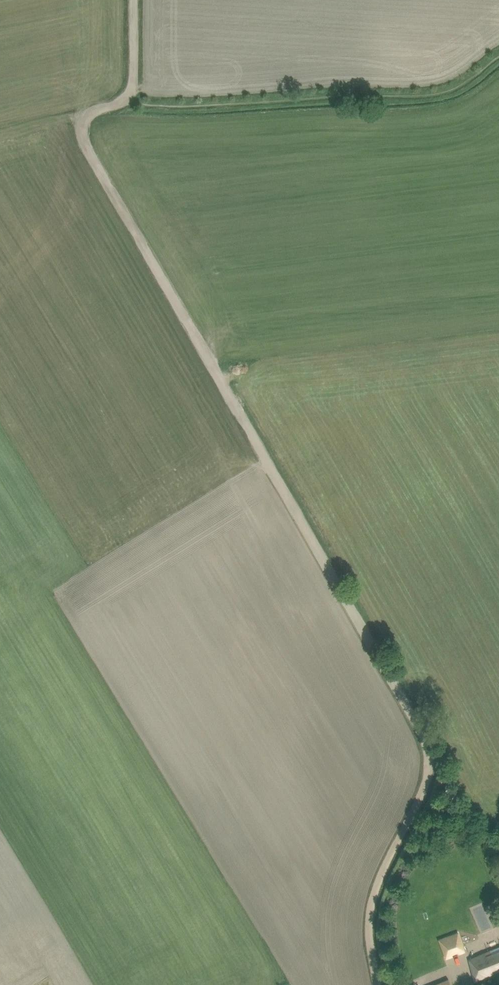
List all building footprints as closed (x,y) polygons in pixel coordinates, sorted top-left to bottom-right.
[(452,789),(441,799),(446,804),(448,803),(450,806),(459,798),(452,789)] [(457,932),(439,939),(446,958),(464,951),(457,932)] [(469,961),(475,980),(491,975),(490,974),(498,970),(498,948),(469,961)]
